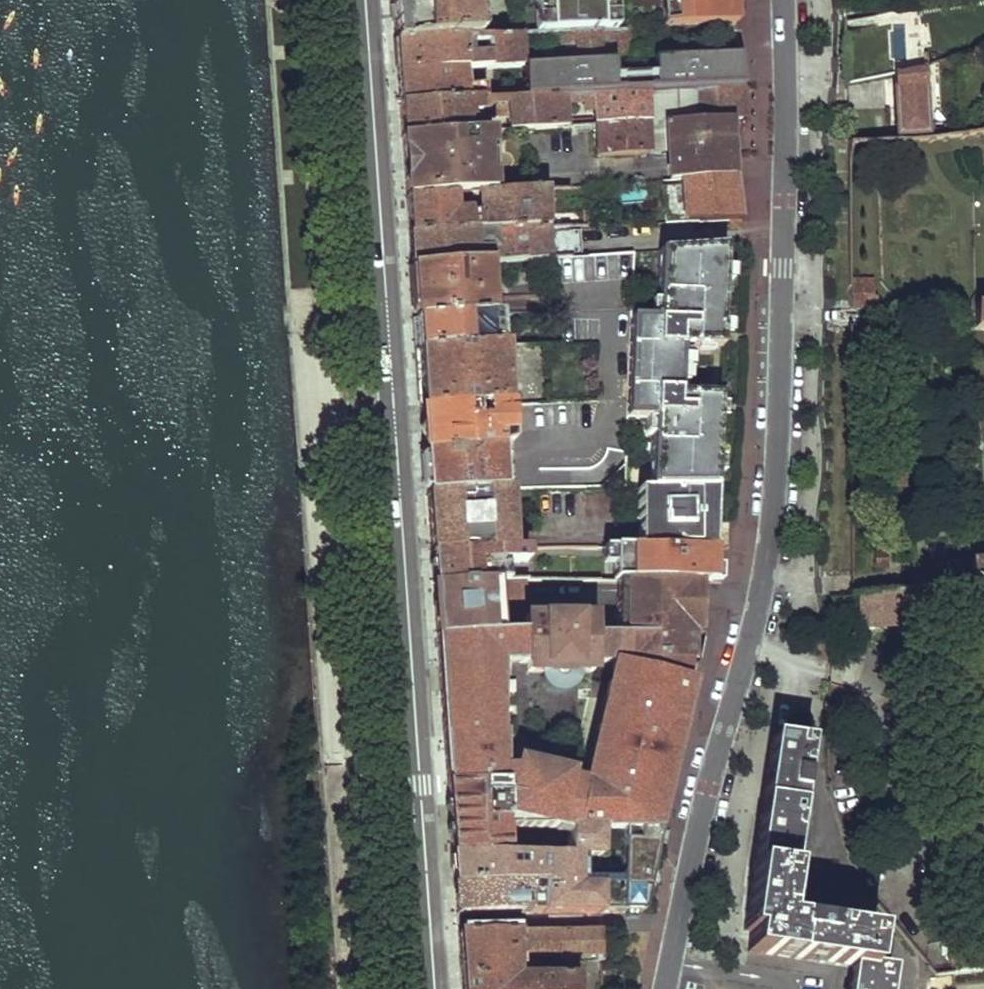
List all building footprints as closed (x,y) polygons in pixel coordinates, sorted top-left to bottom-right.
[(471,37),(469,0),(391,0),(394,40),(460,38),(471,37)] [(623,0),(515,0),(516,35),(545,34),(624,29),(623,0)] [(657,8),(665,27),(734,24),(733,3),(733,0),(657,0),(657,8)] [(624,29),(545,34),(547,65),(609,62),(625,62),(624,29)] [(519,66),(516,35),(482,37),(483,56),(462,57),(460,38),(394,40),(395,57),(396,74),(461,70),(519,66)] [(649,60),(651,92),(741,88),(739,71),(737,55),(649,60)] [(519,66),(521,98),(564,96),(591,95),(611,94),(609,62),(547,65),(519,66)] [(918,68),(893,74),(899,134),(926,130),(918,68)] [(461,70),(396,74),(397,89),(398,105),(462,101),(461,70)] [(611,94),(591,95),(593,113),(594,126),(727,120),(740,119),(740,105),(741,88),(651,92),(627,94),(611,94)] [(564,96),(564,103),(581,103),(584,113),(593,113),(591,95),(564,96)] [(564,103),(564,96),(521,98),(462,101),(398,105),(400,120),(401,137),(405,137),(465,133),(466,119),(476,117),(478,121),(505,120),(505,131),(522,130),(591,126),(591,121),(565,122),(564,103)] [(727,120),(594,126),(596,155),(665,152),(666,180),(732,177),(730,157),(727,120)] [(412,155),(412,166),(413,180),(408,180),(409,196),(452,193),(468,192),(527,189),(522,130),(505,131),(465,133),(405,137),(407,156),(412,155)] [(412,155),(407,156),(401,156),(403,180),(408,180),(413,180),(412,166),(412,155)] [(666,180),(658,181),(660,221),(737,219),(734,199),(732,177),(666,180)] [(527,189),(468,192),(468,208),(469,228),(543,226),(541,188),(527,189)] [(407,231),(454,229),(453,209),(452,193),(409,196),(404,196),(406,215),(407,231)] [(453,209),(454,229),(469,228),(468,208),(453,209)] [(738,228),(737,219),(729,219),(729,228),(738,228)] [(581,256),(578,225),(543,226),(469,228),(454,229),(407,231),(408,250),(410,268),(487,263),(581,256)] [(633,317),(630,420),(654,421),(652,490),(706,490),(709,406),(709,396),(678,395),(682,348),(712,347),(712,336),(714,246),(656,250),(655,316),(633,317)] [(489,316),(487,263),(410,268),(411,295),(413,322),(489,316)] [(880,298),(876,298),(876,281),(851,281),(851,310),(880,311),(880,298)] [(501,349),(499,316),(489,316),(413,322),(414,337),(415,353),(501,349)] [(496,405),(504,405),(501,349),(415,353),(417,380),(419,410),(496,405)] [(498,429),(496,405),(419,410),(421,432),(495,429),(498,429)] [(497,449),(495,429),(421,432),(422,443),(423,455),(432,455),(497,449)] [(500,492),(497,449),(432,455),(434,493),(500,492)] [(434,493),(432,455),(423,455),(425,476),(426,493),(434,493)] [(652,490),(635,491),(636,550),(704,549),(706,490),(652,490)] [(510,553),(507,492),(500,492),(434,493),(426,493),(427,507),(431,554),(510,553)] [(636,550),(627,550),(625,583),(698,582),(703,582),(704,565),(704,549),(636,550)] [(593,583),(594,551),(510,553),(431,554),(433,585),(495,584),(530,584),(567,583),(593,583)] [(886,553),(871,554),(872,569),(886,568),(886,553)] [(969,565),(968,561),(943,564),(945,584),(983,581),(983,563),(969,565)] [(943,564),(918,566),(920,587),(945,584),(943,564)] [(945,584),(920,587),(923,610),(983,605),(983,581),(945,584)] [(521,622),(521,666),(522,666),(587,665),(618,664),(690,663),(690,632),(698,632),(698,582),(625,583),(615,583),(615,637),(590,637),(590,622),(521,622)] [(567,583),(530,584),(530,602),(551,602),(567,583)] [(495,584),(433,585),(435,613),(437,639),(498,639),(495,584)] [(907,611),(905,588),(852,593),(831,595),(832,600),(856,597),(858,631),(908,626),(907,611)] [(498,738),(497,668),(521,666),(519,639),(498,639),(437,639),(440,682),(443,724),(446,762),(449,796),(449,807),(478,807),(502,806),(501,769),(500,738),(498,738)] [(690,663),(618,664),(588,788),(572,784),(574,775),(521,762),(519,769),(501,769),(502,806),(502,829),(503,829),(569,829),(602,829),(601,832),(618,831),(658,831),(698,667),(697,662),(690,663)] [(522,666),(522,676),(587,676),(587,665),(522,666)] [(774,737),(767,781),(745,931),(750,931),(748,950),(800,958),(853,966),(852,974),(850,988),(887,988),(888,981),(889,972),(878,969),(870,968),(875,933),(782,918),(807,742),(797,740),(785,739),(774,737)] [(478,807),(449,807),(450,819),(451,829),(478,829),(478,807)] [(478,829),(451,829),(451,844),(452,858),(503,857),(503,829),(502,829),(478,829)] [(600,888),(579,888),(579,856),(601,856),(601,832),(602,829),(569,829),(569,856),(503,857),(452,858),(453,871),(454,888),(539,885),(541,913),(600,913),(600,888)] [(658,831),(618,831),(618,913),(641,913),(655,847),(658,831)] [(539,885),(454,888),(457,916),(541,915),(541,913),(539,885)] [(579,976),(516,976),(516,956),(602,954),(602,931),(457,934),(462,988),(579,988),(579,976)] [(947,947),(949,972),(983,968),(983,943),(947,947)]
